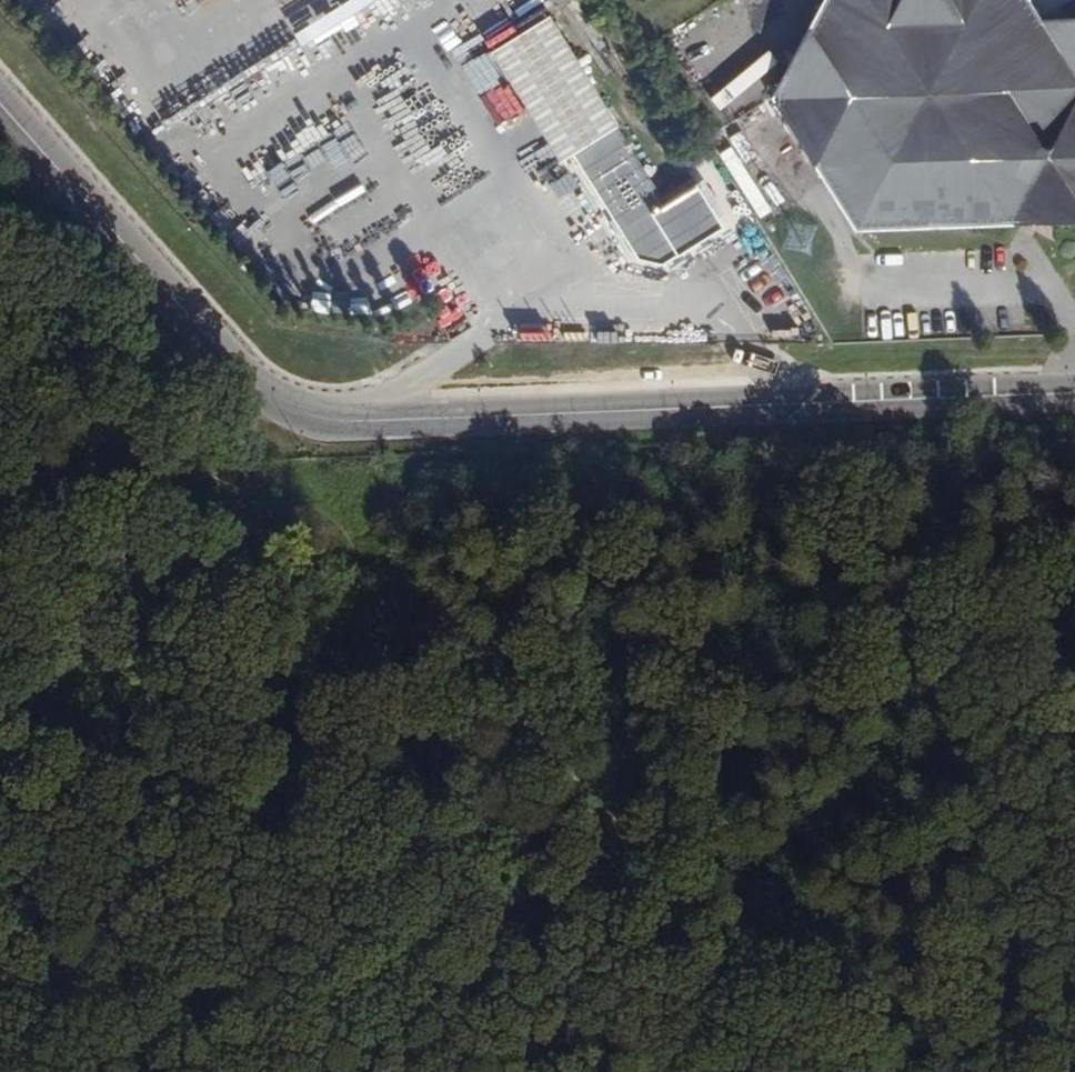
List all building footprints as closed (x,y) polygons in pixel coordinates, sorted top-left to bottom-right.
[(408,16),(423,8),(419,0),(401,0),(408,16)] [(558,0),(431,0),(461,54),(558,0)] [(1028,0),(822,0),(769,97),(831,193),(853,192),(855,231),(1074,222),(1074,21),(1043,22),(1028,0)] [(495,45),(553,164),(617,132),(560,14),(495,45)] [(416,239),(383,256),(397,283),(429,266),(416,239)] [(737,279),(756,315),(786,299),(767,263),(737,279)]
